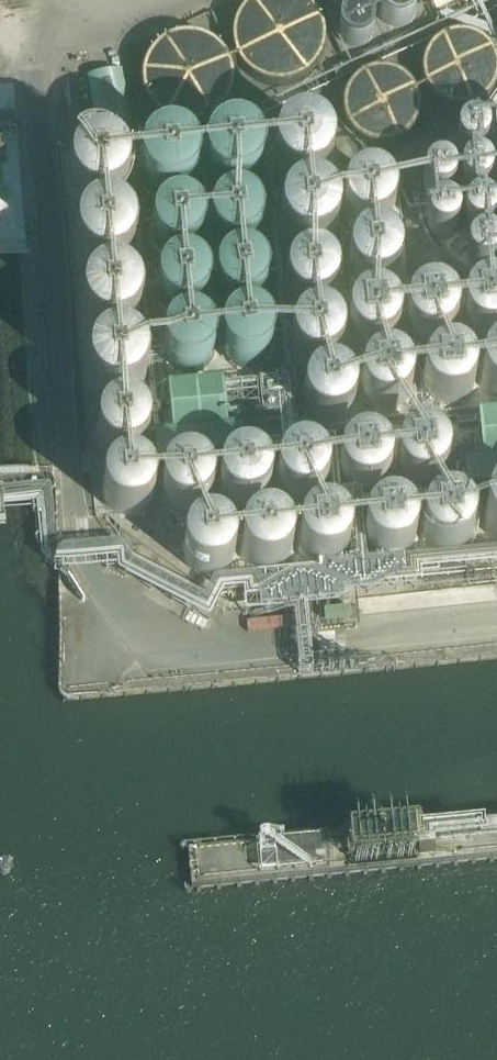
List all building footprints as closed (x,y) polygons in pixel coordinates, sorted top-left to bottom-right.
[(264,70),(278,72),(291,68),(304,60),(313,48),(317,34),(317,20),(312,6),(307,0),(241,0),(238,4),(232,16),(230,30),(233,44),(240,56),(251,65),(264,70)] [(398,27),(403,26),(408,24),(412,20),(415,16),(416,10),(415,5),(412,0),(386,0),(384,2),(383,7),(383,13),(384,18),(388,22),(392,25),(398,27)] [(152,86),(164,93),(179,95),(193,92),(205,85),(214,75),(220,62),(221,48),(217,35),(210,23),(199,14),(186,9),(172,9),(158,14),(146,22),(138,34),(134,48),(136,63),(142,76),(152,86)] [(351,45),(357,46),(363,45),(368,43),(372,38),(375,33),(375,27),(374,22),(371,17),(367,13),(361,11),(356,10),(350,12),(345,16),(342,20),(340,26),(340,32),(342,37),(346,42),(351,45)] [(438,91),(449,95),(460,95),(471,91),(481,84),(488,74),(491,63),(490,51),(485,40),(477,31),(467,26),(455,24),(443,26),(433,32),(425,41),(421,51),(420,63),(423,74),(429,83),(438,91)] [(356,133),(368,137),(381,138),(393,134),(403,126),(410,115),(413,103),(412,90),(407,79),(399,69),(388,63),(375,61),(362,63),(351,69),(343,78),(338,90),(336,102),(339,114),(346,125),(356,133)] [(270,132),(277,137),(285,140),(294,141),(303,138),(311,133),(316,125),(319,116),(318,106),(314,98),(308,91),(299,86),(290,85),(281,87),(273,92),(267,98),(264,107),(263,115),(265,124),(270,132)] [(495,118),(496,119),(496,91),(492,94),(489,98),(487,102),(487,107),(488,111),(491,115),(495,118)] [(200,140),(207,146),(215,149),(225,149),(234,146),(241,141),(247,133),(249,123),(248,114),(244,105),(237,98),(229,94),(219,93),(210,95),(202,99),(196,106),(193,115),(192,124),(195,133),(200,140)] [(131,143),(138,150),(147,154),(157,156),(167,154),(175,149),(181,142),(185,134),(185,124),(183,115),(179,107),(171,101),(163,98),(154,97),(144,100),(135,105),(130,114),(127,123),(127,133),(131,143)] [(451,121),(455,124),(459,126),(464,126),(469,124),(473,121),(476,117),(477,112),(476,107),(474,103),(471,99),(466,97),(461,97),(457,98),(453,100),(450,104),(448,108),(448,113),(449,117),(451,121)] [(62,152),(69,157),(78,161),(87,162),(96,159),(103,154),(109,146),(112,137),(111,128),(108,119),(102,112),(93,107),(84,106),(75,107),(67,111),(61,118),(57,126),(56,135),(58,144),(62,152)] [(496,156),(496,157),(496,129),(495,130),(491,134),(489,139),(488,144),(489,149),(492,153),(496,156)] [(456,157),(460,160),(464,161),(469,161),(474,159),(478,156),(480,151),(481,146),(480,141),(477,137),(474,133),(469,132),(464,131),(459,133),(455,136),(453,140),(451,144),(451,149),(453,153),(456,157)] [(417,159),(420,163),(425,165),(430,166),(435,165),(439,162),(442,159),(443,154),(444,150),(443,145),(440,141),(436,138),(432,136),(427,136),(422,137),(418,140),(415,145),(414,150),(414,155),(417,159)] [(338,184),(344,189),(352,192),(360,193),(368,190),(375,186),(380,179),(382,171),(382,162),(378,155),(373,148),(366,144),(357,143),(349,144),(342,148),(336,153),(333,161),(332,169),(333,177),(338,184)] [(274,198),(281,204),(290,206),(299,206),(308,203),(316,197),(321,189),(323,180),(322,170),(318,161),(311,155),(302,151),(293,150),(284,152),(276,157),(270,164),(266,172),(266,181),(269,190),(274,198)] [(204,207),(211,212),(219,214),(227,214),(235,211),(242,206),(246,199),(248,190),(247,182),(243,174),(237,168),(230,165),(221,164),(213,165),(206,170),(201,176),(198,184),(197,192),(200,200),(204,207)] [(70,216),(77,221),(85,225),(94,226),(103,223),(111,218),(117,210),(120,200),(119,191),(115,182),(109,175),(100,170),(90,169),(82,171),(74,175),(68,182),(64,190),(63,199),(65,208),(70,216)] [(150,212),(156,217),(164,219),(172,218),(179,215),(185,209),(189,202),(190,195),(189,187),(185,180),(179,174),(172,171),(164,170),(156,172),(150,177),(145,183),(142,191),(142,199),(145,206),(150,212)] [(458,195),(461,198),(465,200),(470,201),(475,200),(480,197),(483,193),(485,188),(485,183),(483,178),(479,174),(475,172),(470,171),(465,171),(461,173),(458,177),(455,181),(455,186),(456,190),(458,195)] [(421,198),(424,201),(429,203),(434,204),(439,202),(444,199),(447,195),(449,190),(448,184),(446,179),(443,175),(438,173),(433,172),(428,173),(423,175),(420,179),(418,184),(417,189),(418,194),(421,198)] [(341,238),(346,245),(353,249),(362,251),(370,250),(377,247),(383,241),(387,234),(388,226),(387,218),(383,211),(378,205),(370,202),(362,201),(354,202),(347,207),(341,213),(338,221),(338,230),(341,238)] [(460,232),(464,236),(469,238),(474,238),(479,237),(483,234),(487,231),(488,226),(489,221),(488,216),(485,212),(481,209),(476,207),(471,207),(466,208),(462,211),(458,216),(457,221),(458,227),(460,232)] [(278,265),(284,271),(292,274),(301,274),(310,272),(318,267),(323,259),(325,250),(325,240),(321,232),(314,225),(306,221),(296,220),(288,222),(281,227),(275,233),(272,241),(271,250),(273,258),(278,265)] [(210,264),(216,269),(224,272),(232,272),(240,270),(248,265),(252,257),(254,249),(253,240),(249,232),(243,226),(235,222),(226,222),(218,224),(211,228),(206,235),(204,242),(203,250),(206,258),(210,264)] [(150,268),(156,274),(164,278),(172,278),(180,276),(187,272),(192,266),(195,258),(195,250),(193,242),(188,236),(181,231),(174,228),(165,228),(157,231),(151,237),(146,244),(145,252),(146,261),(150,268)] [(77,282),(85,287),(94,290),(103,290),(112,287),(119,280),(124,272),(126,263),(125,253),(120,245),(113,238),(105,234),(95,233),(86,236),(78,241),(73,248),(69,257),(69,266),(72,275),(77,282)] [(466,296),(474,299),(482,299),(490,296),(496,291),(496,290),(496,258),(493,254),(486,250),(478,249),(470,250),(462,254),(457,260),(453,268),(453,276),(455,284),(459,291),(466,296)] [(403,298),(410,303),(418,305),(427,305),(435,302),(442,296),(446,288),(448,279),(446,271),(442,263),(436,257),(427,254),(419,253),(410,255),(403,260),(398,267),(395,275),(395,283),(398,291),(403,298)] [(346,304),(353,308),(361,310),(369,309),(376,306),(382,301),(385,293),(387,286),(385,278),(381,271),(375,265),(368,262),(360,261),(352,263),(345,268),(340,274),(338,282),(338,290),(341,298),(346,304)] [(287,321),(294,326),(302,329),(310,329),(318,327),(325,321),(330,314),(332,305),(331,296),(327,288),(320,282),(312,279),(303,278),(295,281),(289,285),(284,291),(281,299),(281,307),(283,315),(287,321)] [(212,316),(217,322),(224,327),(232,329),(240,329),(247,326),(254,321),(258,314),(259,306),(258,298),(255,290),(249,285),(242,281),(234,280),(226,281),(219,285),(213,291),(210,299),(210,308),(212,316)] [(155,328),(162,333),(170,337),(178,337),(187,335),(194,330),(199,323),(202,315),(201,306),(198,298),(193,291),(185,287),(177,285),(168,286),(160,290),(154,296),(150,303),(149,312),(151,320),(155,328)] [(82,346),(89,352),(98,355),(107,355),(116,353),(123,347),(129,340),(131,331),(131,321),(127,313),(121,306),(113,301),(103,300),(94,301),(86,305),(80,312),(76,320),(75,329),(77,338),(82,346)] [(483,358),(490,361),(496,361),(496,311),(494,310),(486,312),(479,316),(474,322),(471,330),(470,338),(472,345),(476,352),(483,358)] [(421,361),(429,365),(437,367),(445,367),(453,363),(460,357),(464,350),(465,341),(464,332),(459,325),(453,319),(445,316),(436,315),(428,317),(421,322),(416,329),(413,337),(413,346),(416,354),(421,361)] [(360,365),(367,369),(374,371),(382,370),(390,366),(395,361),(399,353),(400,345),(399,337),(394,330),(388,325),(381,322),(373,322),(365,324),(358,329),(354,335),(351,343),(352,351),(355,359),(360,365)] [(298,383),(305,388),(314,390),(323,390),(331,386),(339,380),(343,372),(345,362),(343,353),(338,344),(331,338),(322,335),(312,335),(304,338),(297,343),(292,350),(289,359),(289,368),(292,376),(298,383)] [(93,411),(99,416),(106,419),(114,419),(122,417),(129,412),(134,405),(136,397),(136,388),(132,381),(127,374),(119,371),(110,369),(103,371),(96,375),(91,381),(87,388),(87,396),(88,404),(93,411)] [(394,445),(401,449),(409,451),(417,450),(426,447),(432,440),(436,432),(437,423),(435,415),(430,407),(423,401),(415,399),(406,399),(398,402),(391,407),(387,414),(385,422),(385,431),(389,438),(394,445)] [(337,449),(344,454),(352,456),(360,456),(368,452),(375,447),(379,439),(381,431),(379,422),(375,414),(369,409),(361,405),(352,405),(344,407),(337,412),(332,419),(329,426),(329,435),(332,443),(337,449)] [(275,461),(282,465),(291,466),(299,465),(307,461),(313,454),(317,447),(317,438),(315,429),(311,422),(304,417),(296,414),(287,414),(279,416),(272,422),(267,429),(265,437),(265,446),(269,454),(275,461)] [(215,465),(222,470),(230,472),(238,471),(246,468),(253,462),(258,454),(259,445),(257,436),(253,429),(246,423),(238,420),(229,419),(221,422),(214,427),(209,434),(206,442),(207,450),(209,458),(215,465)] [(157,471),(164,475),(172,478),(180,477),(189,474),(196,468),(200,460),(202,451),(200,442),(196,434),(189,428),(180,425),(171,425),(163,427),(156,432),(151,439),(148,447),(149,456),(151,464),(157,471)] [(96,471),(102,476),(110,479),(118,479),(126,477),(133,471),(138,464),(140,456),(139,448),(135,440),(129,434),(121,430),(113,430),(105,431),(99,436),(94,442),(91,449),(90,457),(92,464),(96,471)] [(491,500),(496,501),(496,445),(490,447),(482,452),(477,460),(474,469),(474,478),(477,487),(483,495),(491,500)] [(422,510),(429,513),(438,514),(446,512),(453,508),(458,501),(461,494),(461,485),(459,477),(454,471),(447,466),(438,464),(430,464),(422,467),(416,473),(412,480),(411,488),(412,497),(416,504),(422,510)] [(361,513),(368,518),(376,520),(384,520),(392,518),(399,512),(404,505),(406,496),(405,488),(401,480),(395,474),(387,470),(379,469),(370,471),(363,475),(358,481),(355,489),(354,498),(357,506),(361,513)] [(296,520),(303,525),(311,527),(319,526),(327,523),(333,518),(337,510),(339,502),(338,494),(334,487),(328,481),(321,477),(312,476),(304,478),(297,482),(291,488),(288,496),(288,505),(290,513),(296,520)] [(239,527),(246,532),(254,533),(262,532),(270,529),(276,523),(280,515),(281,507),(279,498),(275,491),(268,486),(260,483),(252,483),(244,485),(237,490),(232,497),(230,505),(231,513),(234,521),(239,527)] [(179,529),(185,534),(193,537),(201,538),(209,535),(216,530),(221,523),(223,514),(222,506),(218,498),(212,492),(204,488),(196,488),(188,490),(181,494),(176,500),(174,507),(173,515),(175,523),(179,529)]
